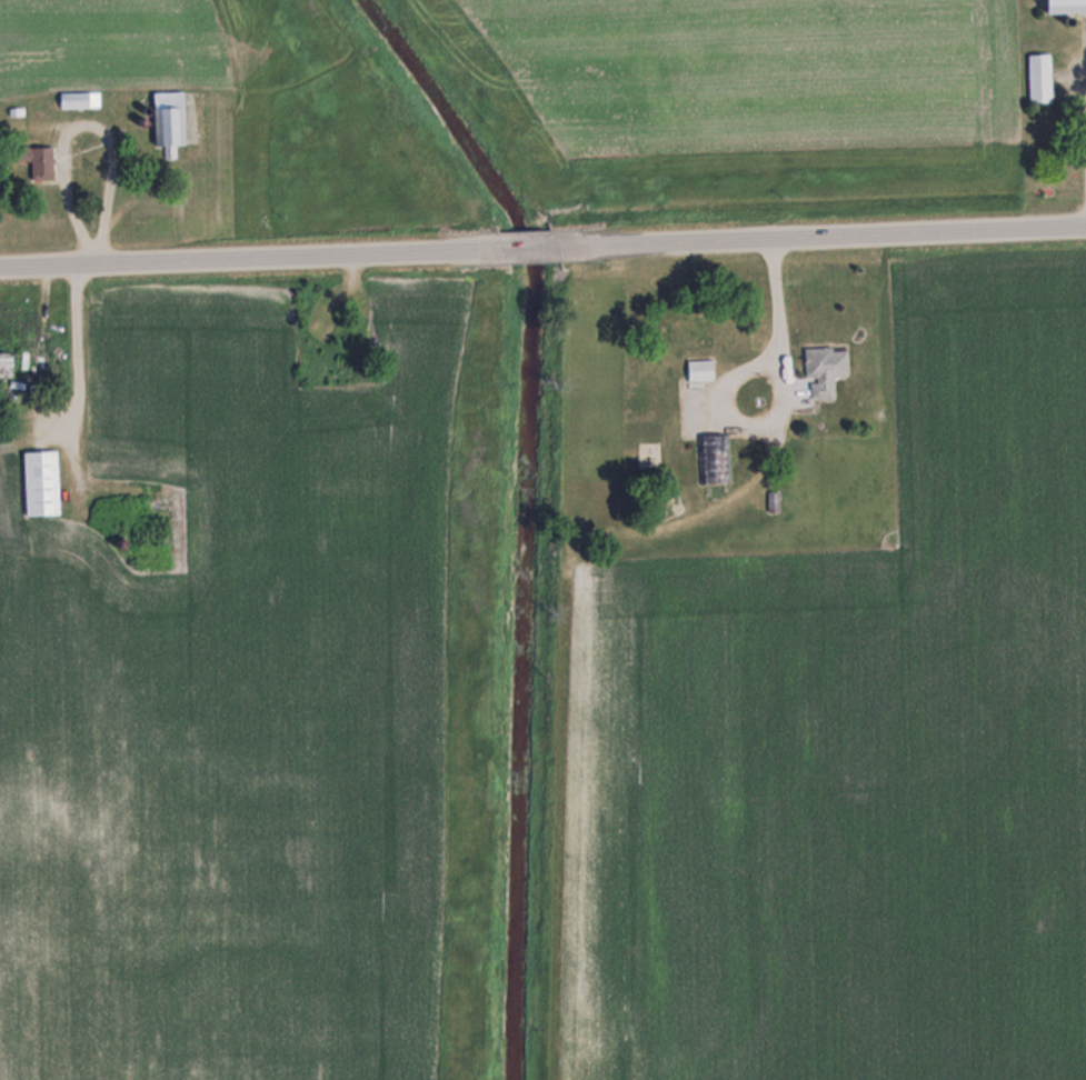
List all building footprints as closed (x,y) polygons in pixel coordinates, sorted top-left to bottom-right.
[(1085,12),(1085,0),(1044,0),(1044,13),(1085,12)] [(1052,101),(1052,53),(1029,54),(1029,102),(1052,101)] [(183,145),(183,91),(153,92),(154,146),(166,146),(166,157),(176,157),(176,145),(183,145)] [(53,179),(53,147),(16,147),(16,161),(30,161),(30,179),(53,179)] [(847,376),(846,346),(807,347),(807,399),(833,399),(833,376),(847,376)] [(11,376),(11,351),(0,351),(0,376),(11,376)] [(711,365),(687,368),(689,381),(713,378),(711,365)] [(730,483),(730,436),(701,436),(701,483),(730,483)] [(24,515),(58,514),(57,450),(23,450),(24,515)]
